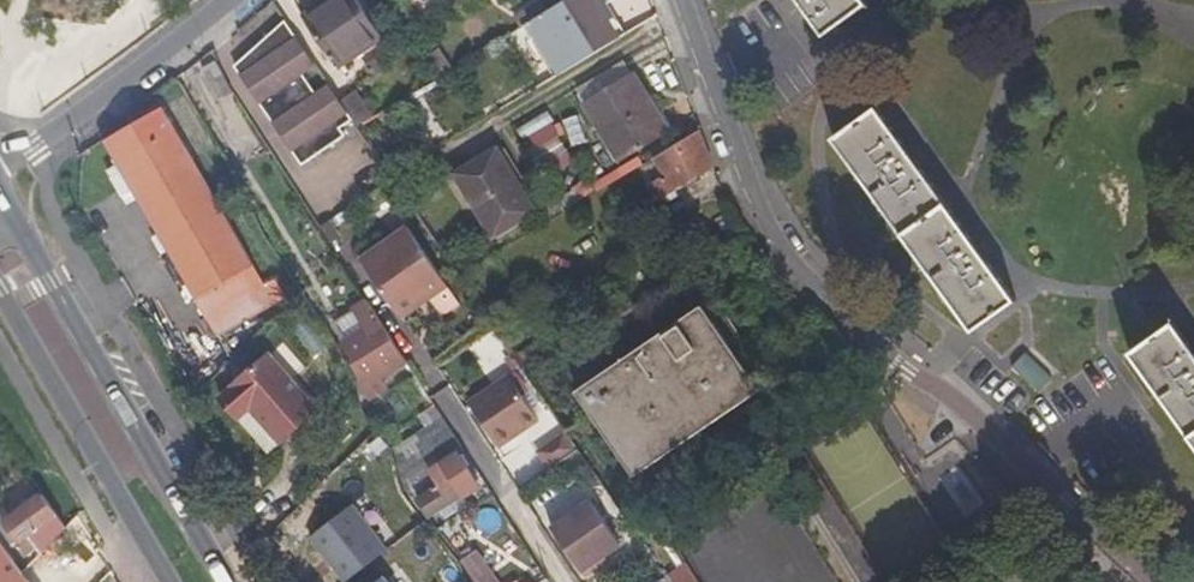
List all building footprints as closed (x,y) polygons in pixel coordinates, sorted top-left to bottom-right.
[(301,10),(304,15),(326,0),(317,0),(301,10)] [(304,15),(334,60),(361,42),(365,47),(383,36),(358,0),(326,0),(304,15)] [(518,26),(544,11),(537,0),(512,16),(518,26)] [(591,0),(561,0),(544,11),(518,26),(517,27),(537,57),(543,54),(556,74),(615,37),(596,8),(591,0)] [(596,8),(609,0),(591,0),(596,8)] [(824,32),(865,2),(864,0),(801,0),(824,32)] [(342,124),(352,117),(339,99),(320,71),(320,67),(287,21),(233,58),(302,161),(347,132),(342,124)] [(411,43),(424,60),(440,50),(428,32),(411,43)] [(334,60),(337,64),(365,47),(361,42),(334,60)] [(424,60),(435,78),(452,67),(440,50),(424,60)] [(537,57),(550,77),(556,74),(543,54),(537,57)] [(619,159),(682,120),(645,62),(581,102),(619,159)] [(352,117),(357,126),(373,116),(355,89),(339,99),(352,117)] [(218,332),(275,299),(162,107),(106,139),(118,160),(106,167),(123,196),(135,189),(200,302),(197,304),(206,318),(210,316),(218,332)] [(1012,300),(912,160),(875,107),(834,136),(971,328),(1012,300)] [(523,121),(537,177),(570,168),(556,113),(523,121)] [(720,160),(700,125),(654,154),(664,172),(648,181),(659,199),(720,160)] [(492,235),(535,210),(496,146),(453,172),(492,235)] [(361,253),(399,308),(429,289),(433,294),(450,283),(407,223),(361,253)] [(403,312),(433,294),(429,289),(399,308),(403,312)] [(364,380),(365,381),(408,356),(368,294),(356,302),(369,324),(347,338),(356,358),(364,380)] [(634,475),(763,389),(704,303),(575,388),(634,475)] [(1172,322),(1130,352),(1193,441),(1193,353),(1172,322)] [(221,393),(239,414),(251,405),(281,438),(317,407),(270,351),(221,393)] [(1029,353),(1012,368),(1035,394),(1052,380),(1029,353)] [(469,398),(498,441),(516,430),(514,427),(537,412),(511,373),(469,398)] [(269,448),(281,438),(251,405),(239,414),(269,448)] [(516,430),(540,416),(537,412),(514,427),(516,430)] [(559,431),(536,456),(553,471),(576,446),(559,431)] [(399,463),(406,478),(429,463),(420,450),(399,463)] [(406,478),(404,479),(416,499),(425,513),(428,512),(434,519),(453,507),(449,498),(467,488),(449,458),(432,467),(429,463),(406,478)] [(399,463),(397,464),(404,479),(406,478),(399,463)] [(422,514),(425,513),(416,499),(404,479),(397,464),(395,466),(388,470),(417,517),(422,514)] [(356,546),(390,517),(357,480),(323,511),(356,546)] [(42,490),(3,519),(26,551),(36,543),(41,550),(66,524),(42,490)] [(584,575),(602,564),(597,557),(606,552),(622,541),(591,498),(550,525),(584,575)] [(499,559),(527,542),(501,502),(473,520),(499,559)] [(444,528),(459,550),(462,555),(475,546),(458,519),(444,528)] [(475,546),(462,555),(480,581),(500,581),(475,546)] [(597,557),(602,564),(610,559),(606,552),(597,557)] [(628,580),(629,581),(662,581),(668,578),(656,561),(628,580)] [(673,581),(699,581),(687,563),(668,575),(673,581)]
